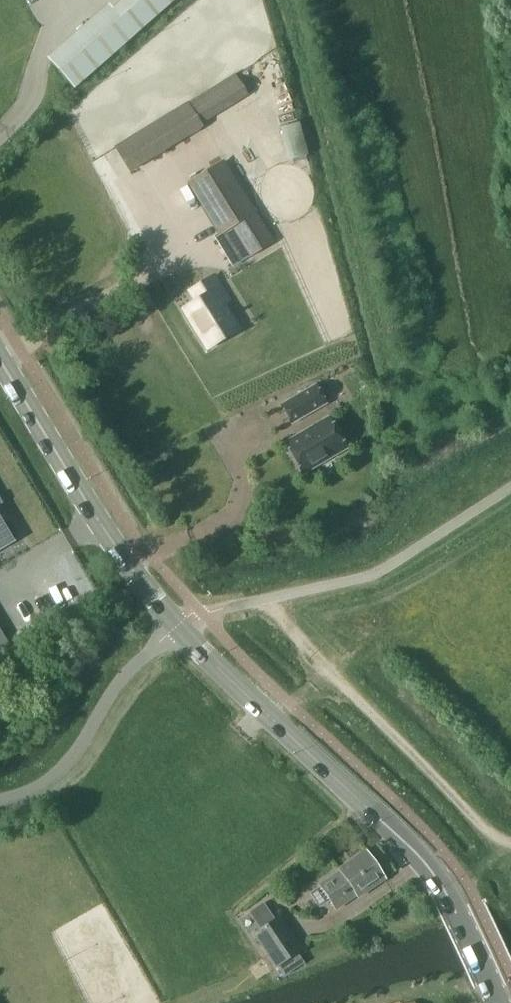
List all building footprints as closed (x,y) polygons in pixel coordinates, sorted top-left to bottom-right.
[(219,102),(210,89),(115,147),(130,171),(202,127),(195,117),(219,102)] [(224,162),(189,183),(220,234),(239,223),(244,231),(221,246),(233,266),(248,256),(249,256),(272,241),(251,206),(225,165),(224,162)] [(229,163),(225,165),(251,206),(255,204),(229,163)] [(184,309),(191,321),(208,348),(238,329),(222,303),(228,299),(214,277),(187,294),(193,304),(184,309)] [(326,404),(315,385),(281,405),(292,424),(326,404)] [(285,444),(303,473),(346,448),(329,419),(285,444)] [(375,495),(364,489),(359,498),(370,504),(375,495)] [(10,541),(0,523),(8,519),(0,505),(0,547),(10,541)] [(320,885),(321,886),(309,894),(320,908),(331,901),(335,908),(356,895),(357,897),(384,879),(367,852),(339,870),(340,871),(320,885)] [(264,904),(250,914),(260,930),(275,920),(264,904)] [(260,930),(255,934),(269,955),(294,939),(279,917),(275,920),(260,930)] [(297,954),(278,967),(285,976),(304,963),(297,954)]
